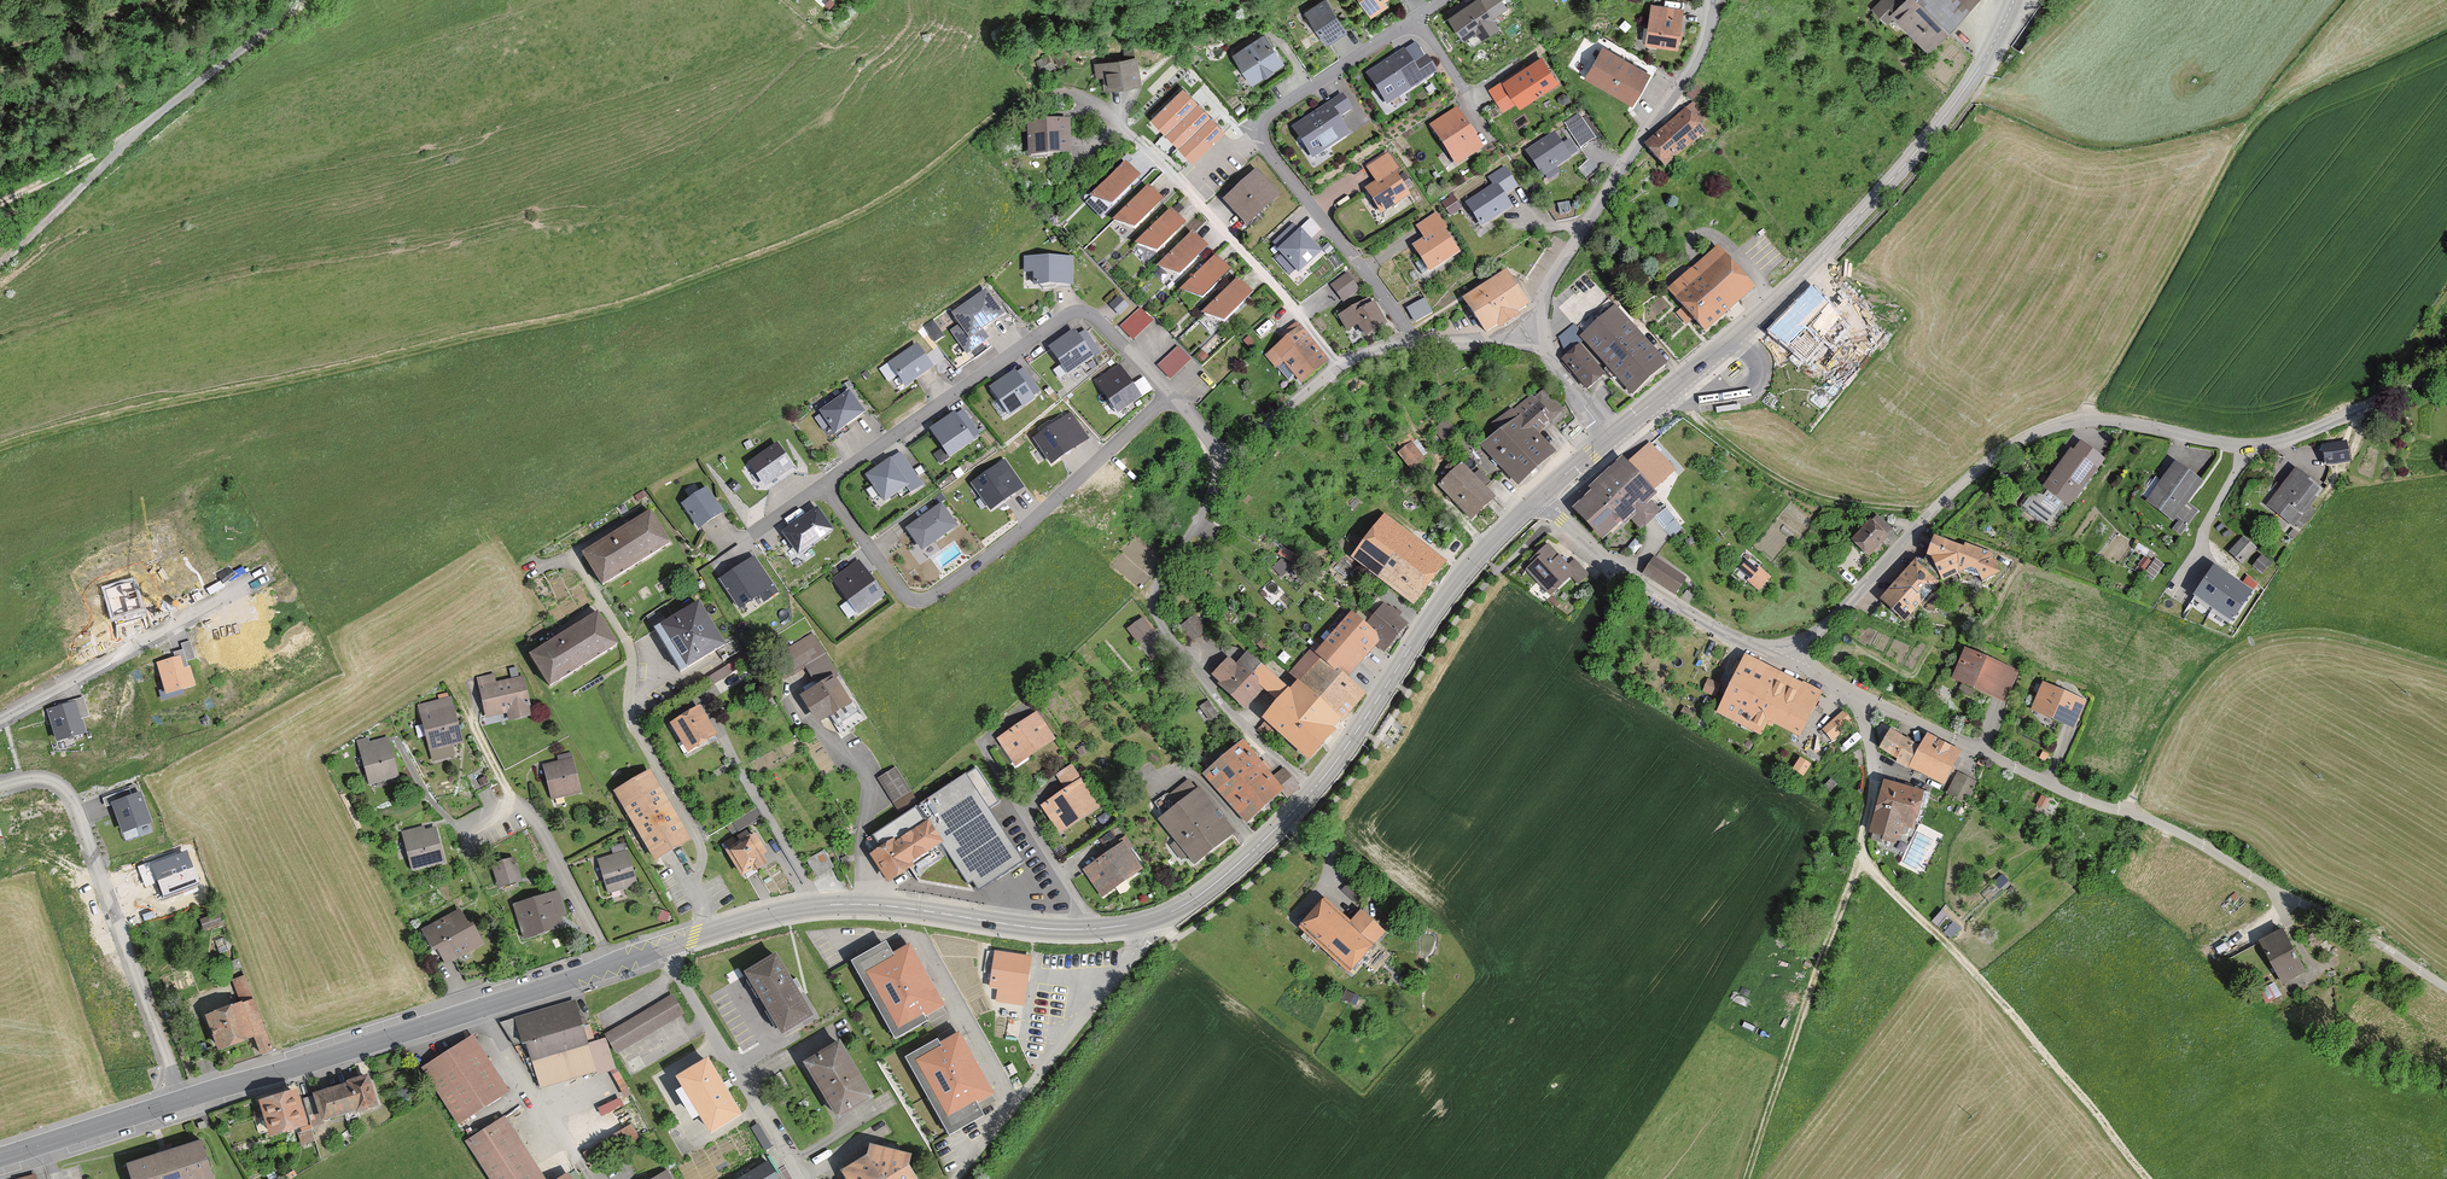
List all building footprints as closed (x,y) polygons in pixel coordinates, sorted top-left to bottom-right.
[(1326,0),(1317,0),(1301,10),(1322,43),(1344,29),(1326,0)] [(1368,18),(1386,7),(1382,0),(1356,0),(1368,18)] [(1503,0),(1474,0),(1448,17),(1463,40),(1476,32),(1481,40),(1500,28),(1493,18),(1508,8),(1503,0)] [(1868,8),(1885,26),(1894,17),(1927,50),(1977,0),(1876,0),(1868,8)] [(1683,8),(1650,3),(1643,44),(1676,50),(1683,8)] [(1264,31),(1230,51),(1248,82),(1283,62),(1264,31)] [(1650,72),(1600,43),(1581,75),(1631,104),(1650,72)] [(1125,56),(1092,62),(1097,90),(1141,82),(1135,48),(1124,50),(1125,56)] [(1364,73),(1385,104),(1423,80),(1412,63),(1402,48),(1364,73)] [(1057,56),(1061,66),(1069,62),(1064,53),(1057,56)] [(1426,54),(1412,63),(1423,80),(1436,71),(1426,54)] [(1503,114),(1557,81),(1541,55),(1487,88),(1503,114)] [(1049,56),(1035,62),(1040,72),(1054,66),(1049,56)] [(1175,91),(1154,114),(1194,151),(1215,128),(1175,91)] [(1341,93),(1327,102),(1338,119),(1352,110),(1341,93)] [(1327,102),(1289,127),(1310,159),(1348,134),(1338,119),(1327,102)] [(1693,104),(1646,144),(1665,167),(1707,132),(1696,119),(1702,114),(1693,104)] [(1483,149),(1455,106),(1426,125),(1453,168),(1483,149)] [(1067,155),(1067,117),(1024,117),(1024,155),(1067,155)] [(1583,118),(1570,127),(1583,146),(1596,138),(1583,118)] [(1555,133),(1525,152),(1541,178),(1582,153),(1573,139),(1563,146),(1555,133)] [(1364,187),(1380,213),(1409,195),(1395,172),(1399,169),(1388,151),(1363,167),(1373,182),(1364,187)] [(1136,178),(1122,163),(1085,197),(1105,206),(1136,178)] [(1464,204),(1480,229),(1513,208),(1506,197),(1520,188),(1505,166),(1487,178),(1492,186),(1464,204)] [(1279,196),(1254,168),(1219,200),(1245,228),(1279,196)] [(1160,202),(1146,187),(1109,221),(1129,230),(1160,202)] [(1183,225),(1169,210),(1132,244),(1152,253),(1183,225)] [(1411,249),(1427,274),(1456,256),(1442,234),(1447,231),(1435,213),(1411,228),(1420,243),(1411,249)] [(1268,243),(1296,273),(1320,252),(1292,221),(1268,243)] [(1206,249),(1192,235),(1155,269),(1175,278),(1206,249)] [(1752,289),(1715,246),(1666,288),(1681,305),(1671,313),(1684,328),(1694,320),(1703,331),(1752,289)] [(1074,257),(1022,258),(1022,271),(1035,271),(1035,282),(1074,282),(1074,257)] [(1228,273),(1214,258),(1177,293),(1197,302),(1228,273)] [(1504,268),(1460,297),(1484,333),(1493,327),(1497,333),(1520,318),(1516,312),(1527,304),(1504,268)] [(1346,273),(1328,285),(1340,303),(1358,291),(1346,273)] [(1592,275),(1558,303),(1611,369),(1646,341),(1592,275)] [(1250,295),(1236,280),(1199,314),(1219,323),(1250,295)] [(1004,317),(984,288),(945,314),(954,328),(948,331),(966,358),(993,340),(986,330),(1004,317)] [(1826,309),(1811,290),(1770,329),(1794,350),(1786,360),(1799,372),(1837,323),(1851,341),(1866,329),(1841,297),(1826,309)] [(1120,297),(1110,305),(1118,315),(1128,307),(1120,297)] [(1366,297),(1336,315),(1346,332),(1356,326),(1361,336),(1385,322),(1372,300),(1369,302),(1366,297)] [(1423,297),(1404,308),(1413,324),(1432,313),(1423,297)] [(1142,306),(1120,327),(1133,340),(1155,320),(1142,306)] [(1328,361),(1297,320),(1281,333),(1283,336),(1262,352),(1276,370),(1284,364),(1299,384),(1328,361)] [(1074,331),(1046,350),(1064,376),(1092,357),(1074,331)] [(919,340),(886,364),(904,389),(937,365),(919,340)] [(1665,364),(1646,341),(1611,369),(1630,392),(1665,364)] [(1585,391),(1605,374),(1577,343),(1558,360),(1585,391)] [(1192,360),(1179,346),(1158,366),(1172,379),(1192,360)] [(1119,366),(1093,384),(1115,417),(1142,399),(1119,366)] [(1825,379),(1813,368),(1803,378),(1806,381),(1803,385),(1812,393),(1825,379)] [(1015,371),(988,389),(1009,419),(1035,401),(1015,371)] [(1479,448),(1516,487),(1553,452),(1537,435),(1563,410),(1542,388),(1516,413),(1511,407),(1492,425),(1497,431),(1479,448)] [(848,391),(815,413),(831,436),(864,415),(848,391)] [(973,441),(953,413),(927,432),(947,460),(973,441)] [(1090,440),(1071,413),(1033,440),(1051,467),(1090,440)] [(1457,435),(1446,419),(1433,428),(1445,444),(1457,435)] [(2352,435),(2325,446),(2331,469),(2352,461),(2352,435)] [(2071,450),(2069,449),(2036,494),(2032,491),(2020,507),(2046,526),(2098,455),(2078,440),(2071,450)] [(795,468),(778,443),(748,464),(766,489),(795,468)] [(1425,458),(1412,443),(1396,455),(1409,471),(1425,458)] [(1624,461),(1619,455),(1586,485),(1589,488),(1567,508),(1597,540),(1618,521),(1621,524),(1628,518),(1638,530),(1659,511),(1649,499),(1654,494),(1651,491),(1671,473),(1644,443),(1624,461)] [(899,450),(861,476),(871,491),(866,495),(876,508),(882,504),(884,507),(906,492),(908,495),(923,485),(899,450)] [(1025,488),(1004,460),(971,485),(992,513),(1025,488)] [(2189,502),(2204,480),(2174,460),(2160,481),(2155,477),(2141,498),(2176,522),(2171,528),(2182,535),(2200,509),(2189,502)] [(1472,474),(1461,462),(1433,487),(1466,522),(1493,497),(1485,489),(1491,484),(1477,469),(1472,474)] [(2296,467),(2265,503),(2300,532),(2316,512),(2309,507),(2323,489),(2296,467)] [(709,486),(677,505),(694,532),(725,513),(709,486)] [(939,503),(902,529),(919,552),(956,526),(939,503)] [(648,506),(577,547),(597,581),(668,541),(648,506)] [(829,527),(819,511),(787,533),(798,548),(829,527)] [(1446,561),(1383,513),(1348,558),(1411,606),(1446,561)] [(1869,519),(1849,539),(1868,557),(1887,538),(1885,535),(1890,530),(1876,516),(1871,521),(1869,519)] [(1548,533),(1533,546),(1538,552),(1528,560),(1530,563),(1523,569),(1548,597),(1571,577),(1577,585),(1588,575),(1573,559),(1566,565),(1555,552),(1561,547),(1548,533)] [(1962,571),(1962,546),(1932,534),(1922,561),(1940,581),(1962,571)] [(2243,535),(2228,552),(2244,566),(2259,549),(2243,535)] [(1964,543),(1962,546),(1962,571),(1984,580),(1998,572),(1992,558),(1994,554),(1964,543)] [(2139,545),(2136,550),(2147,556),(2150,551),(2139,545)] [(2253,565),(2264,574),(2272,563),(2261,555),(2253,565)] [(1686,578),(1653,556),(1640,575),(1674,597),(1686,578)] [(2151,562),(2146,559),(2138,569),(2143,572),(2151,562)] [(1940,581),(1922,561),(1914,560),(1896,579),(1921,603),(1940,581)] [(859,561),(830,581),(855,618),(884,598),(859,561)] [(1757,569),(1747,561),(1735,575),(1745,584),(1747,581),(1759,592),(1771,577),(1759,567),(1757,569)] [(1294,575),(1286,566),(1283,569),(1290,578),(1294,575)] [(2253,594),(2214,568),(2193,598),(2232,625),(2253,594)] [(134,577),(102,585),(111,618),(143,610),(134,577)] [(1921,603),(1896,579),(1877,598),(1904,623),(1921,603)] [(698,599),(647,630),(675,676),(716,651),(723,664),(747,650),(739,638),(726,646),(698,599)] [(1380,602),(1361,623),(1374,634),(1378,642),(1375,645),(1382,652),(1406,625),(1380,602)] [(595,607),(524,648),(545,683),(615,642),(595,607)] [(1374,634),(1361,623),(1348,611),(1315,647),(1346,676),(1375,645),(1378,642),(1374,634)] [(1211,612),(1202,619),(1206,625),(1216,618),(1211,612)] [(1194,615),(1179,627),(1190,641),(1205,629),(1194,615)] [(1154,633),(1142,616),(1124,629),(1137,646),(1154,633)] [(814,683),(831,673),(834,672),(813,634),(770,658),(783,681),(806,668),(814,683)] [(1346,676),(1315,647),(1313,645),(1287,673),(1342,723),(1367,696),(1346,676)] [(2020,672),(1963,647),(1949,679),(2006,704),(2020,672)] [(1342,723),(1287,673),(1282,668),(1274,677),(1245,650),(1213,684),(1243,712),(1261,693),(1270,701),(1256,716),(1261,721),(1254,729),(1267,741),(1274,733),(1306,762),(1334,732),(1342,723)] [(1821,692),(1743,653),(1713,713),(1774,744),(1782,728),(1799,736),(1821,692)] [(180,655),(157,662),(167,693),(196,684),(190,666),(184,668),(180,655)] [(831,673),(814,683),(800,691),(817,720),(827,714),(840,736),(867,720),(854,698),(848,702),(831,673)] [(531,715),(522,675),(496,680),(495,675),(475,679),(483,717),(505,712),(507,721),(531,715)] [(1717,683),(1708,679),(1702,692),(1711,696),(1717,683)] [(2088,701),(2041,681),(2028,712),(2076,731),(2088,701)] [(418,705),(432,761),(452,757),(449,747),(463,743),(451,697),(418,705)] [(715,731),(697,703),(666,722),(684,750),(715,731)] [(1678,711),(1684,714),(1688,707),(1682,703),(1678,711)] [(76,704),(50,711),(58,740),(84,732),(76,704)] [(1036,711),(996,737),(1015,766),(1055,740),(1036,711)] [(1849,718),(1843,713),(1826,728),(1831,734),(1849,718)] [(1818,734),(1818,736),(1818,738),(1820,740),(1821,741),(1824,741),(1826,740),(1827,739),(1828,737),(1828,735),(1827,733),(1826,731),(1824,730),(1822,730),(1820,731),(1819,732),(1818,734)] [(1907,769),(1908,767),(1918,747),(1888,730),(1877,749),(1897,760),(1895,763),(1907,769)] [(1926,733),(1918,747),(1908,767),(1941,786),(1949,771),(1952,773),(1955,767),(1952,766),(1960,752),(1926,733)] [(397,776),(387,736),(367,741),(366,737),(357,739),(367,783),(397,776)] [(1239,741),(1201,772),(1244,823),(1282,792),(1288,800),(1301,789),(1282,766),(1269,777),(1239,741)] [(581,794),(571,752),(555,756),(557,762),(541,766),(550,802),(581,794)] [(1065,788),(1080,777),(1072,765),(1056,776),(1065,788)] [(917,803),(895,767),(877,778),(899,814),(917,803)] [(689,836),(649,768),(611,790),(651,859),(689,836)] [(999,803),(978,769),(865,835),(872,848),(867,850),(885,880),(912,864),(921,878),(967,887),(940,846),(958,835),(967,850),(977,844),(980,849),(964,858),(985,894),(1011,879),(986,836),(996,831),(985,811),(999,803)] [(1976,781),(1957,771),(1946,792),(1965,802),(1976,781)] [(471,782),(476,794),(491,787),(486,776),(471,782)] [(1065,788),(1040,804),(1059,832),(1099,805),(1080,777),(1065,788)] [(1235,832),(1199,786),(1196,788),(1188,778),(1167,794),(1154,803),(1162,814),(1157,818),(1174,840),(1168,845),(1181,862),(1187,857),(1193,865),(1235,832)] [(1923,790),(1885,781),(1870,840),(1908,849),(1923,790)] [(140,795),(114,804),(124,831),(149,822),(140,795)] [(752,823),(762,817),(757,808),(747,815),(752,823)] [(741,830),(752,823),(747,815),(736,821),(741,830)] [(444,863),(435,826),(425,829),(424,824),(399,830),(409,872),(444,863)] [(732,837),(721,844),(740,874),(762,861),(760,857),(763,855),(762,853),(766,851),(755,832),(736,844),(732,837)] [(1121,842),(1082,868),(1102,897),(1141,870),(1125,847),(1131,843),(1125,835),(1120,839),(1121,842)] [(639,885),(626,843),(611,848),(613,855),(597,860),(609,894),(639,885)] [(824,850),(807,861),(818,878),(834,867),(824,850)] [(187,851),(152,864),(164,896),(199,883),(187,851)] [(512,857),(491,863),(497,884),(518,878),(512,857)] [(559,888),(511,903),(521,938),(562,925),(558,915),(566,913),(559,888)] [(1311,962),(1336,985),(1386,930),(1362,907),(1352,919),(1323,892),(1296,921),(1325,947),(1311,962)] [(429,945),(468,925),(458,907),(420,926),(429,945)] [(670,913),(661,910),(658,918),(667,921),(670,913)] [(199,919),(200,925),(219,918),(217,913),(199,919)] [(472,923),(468,925),(429,945),(425,947),(435,967),(482,943),(472,923)] [(2306,974),(2283,931),(2259,945),(2267,961),(2282,988),(2306,974)] [(2259,945),(2230,960),(2238,976),(2267,961),(2259,945)] [(947,1016),(910,948),(893,957),(887,946),(852,965),(895,1044),(947,1016)] [(809,1012),(772,947),(739,966),(775,1031),(809,1012)] [(1024,1007),(1030,953),(992,949),(988,987),(996,988),(994,1003),(1024,1007)] [(464,975),(466,982),(486,977),(484,969),(464,975)] [(272,1049),(245,976),(234,980),(243,1004),(209,1017),(220,1048),(254,1035),(261,1053),(272,1049)] [(2271,994),(2278,990),(2275,984),(2258,992),(2270,1017),(2287,1008),(2284,1003),(2277,1006),(2271,994)] [(617,1052),(683,1012),(670,992),(604,1031),(617,1052)] [(574,998),(498,1020),(513,1044),(520,1042),(530,1060),(538,1089),(595,1073),(587,1043),(594,1041),(590,1026),(582,1028),(574,998)] [(1022,1019),(1008,1016),(1005,1037),(1019,1039),(1022,1019)] [(507,1088),(471,1032),(420,1065),(455,1121),(507,1088)] [(872,1094),(836,1034),(798,1057),(834,1117),(872,1094)] [(996,1103),(960,1037),(940,1048),(938,1044),(905,1062),(949,1141),(985,1121),(980,1111),(996,1103)] [(737,1111),(703,1054),(673,1072),(707,1129),(737,1111)] [(321,1111),(323,1118),(357,1108),(358,1110),(375,1105),(366,1078),(350,1083),(351,1085),(304,1099),(308,1115),(321,1111)] [(295,1092),(263,1102),(273,1133),(307,1123),(299,1096),(296,1097),(295,1092)] [(463,1139),(489,1178),(573,1178),(565,1166),(545,1178),(504,1114),(463,1139)] [(203,1121),(197,1123),(199,1130),(206,1128),(203,1121)] [(310,1131),(300,1134),(303,1142),(313,1139),(310,1131)] [(121,1161),(127,1178),(208,1178),(209,1178),(197,1138),(121,1161)] [(840,1168),(846,1178),(874,1178),(879,1176),(880,1178),(917,1178),(906,1160),(908,1151),(866,1141),(865,1153),(840,1168)] [(767,1164),(742,1178),(776,1178),(767,1164)] [(666,1169),(647,1178),(672,1178),(666,1169)]
